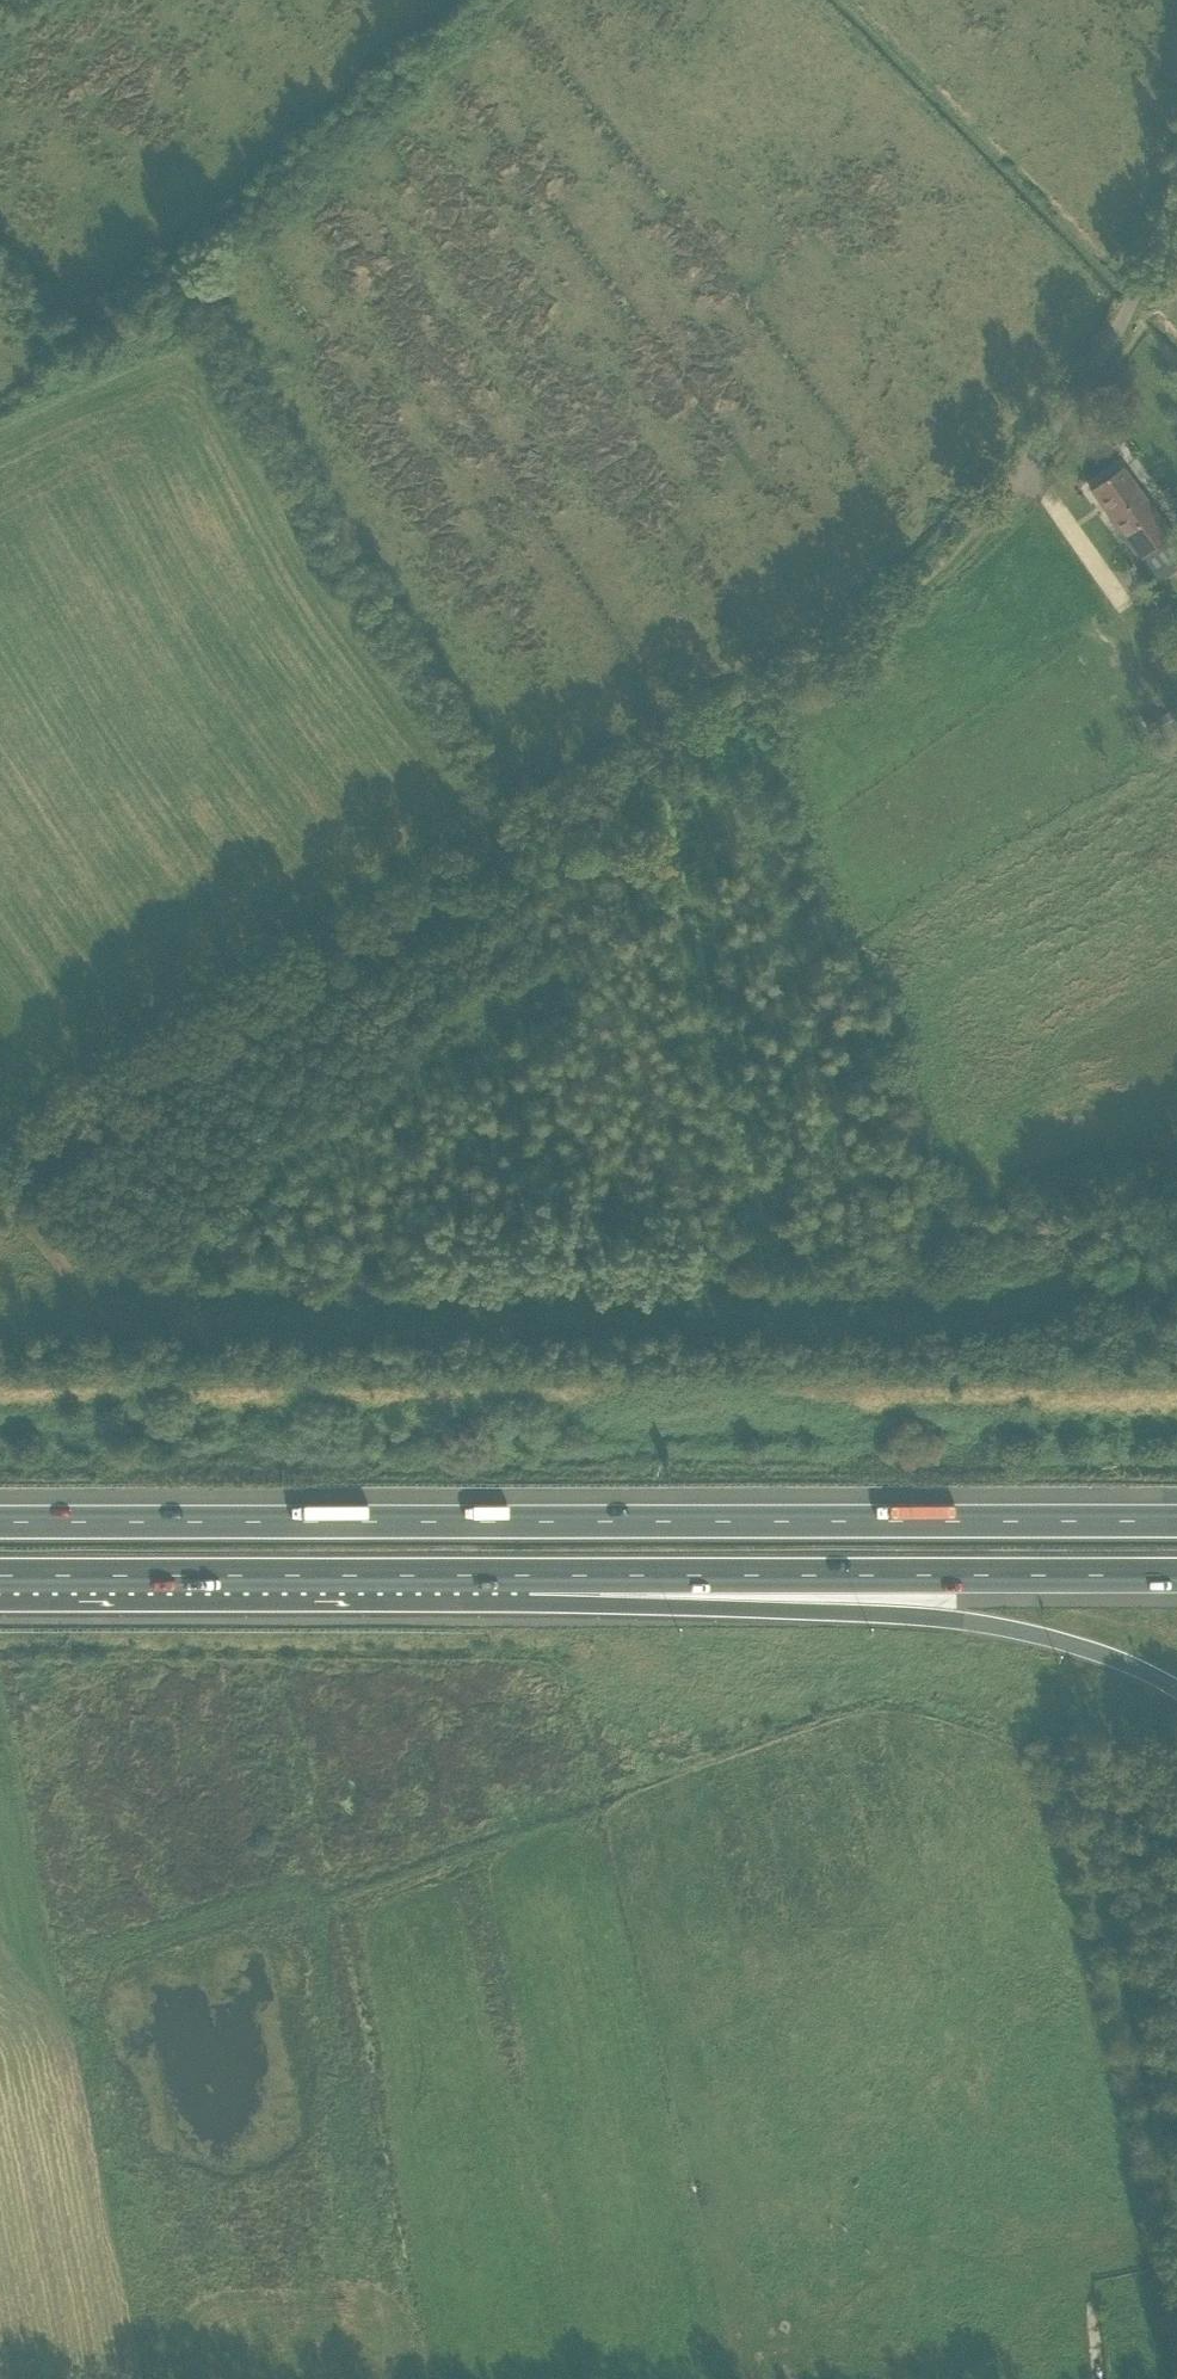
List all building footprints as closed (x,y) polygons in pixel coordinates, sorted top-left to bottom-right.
[(1176,568),(1176,540),(1123,466),(1091,489),(1156,583),(1176,568)]
